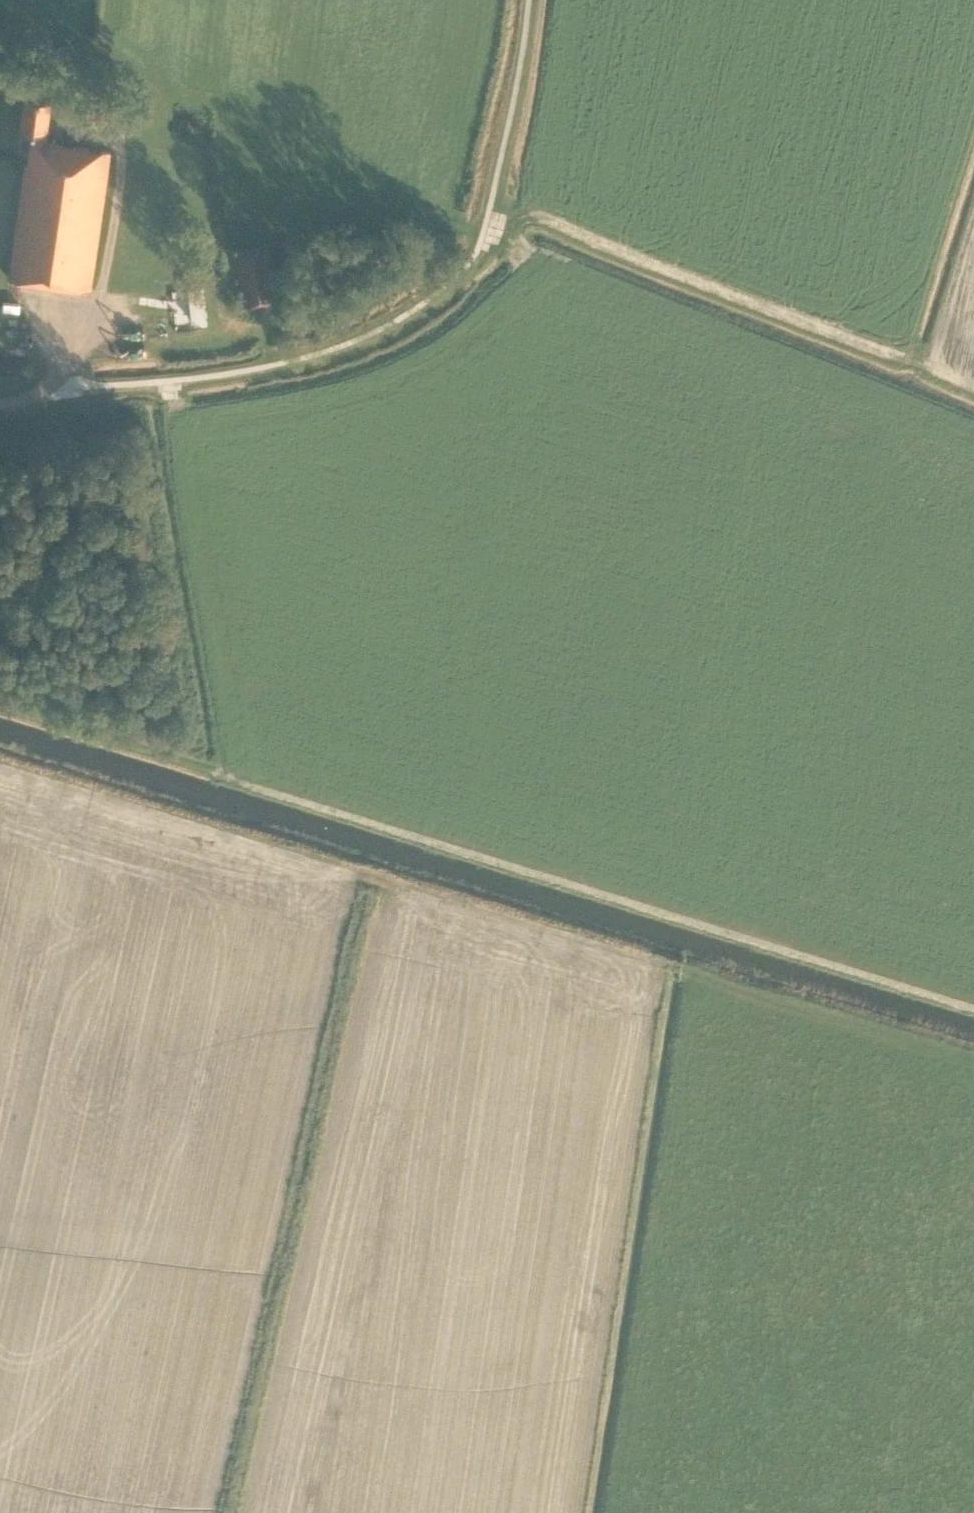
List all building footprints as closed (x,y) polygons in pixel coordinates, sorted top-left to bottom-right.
[(107,90),(94,88),(92,102),(105,105),(107,90)] [(52,97),(26,93),(21,127),(33,129),(29,160),(26,160),(9,275),(91,287),(111,148),(46,139),(52,97)]
